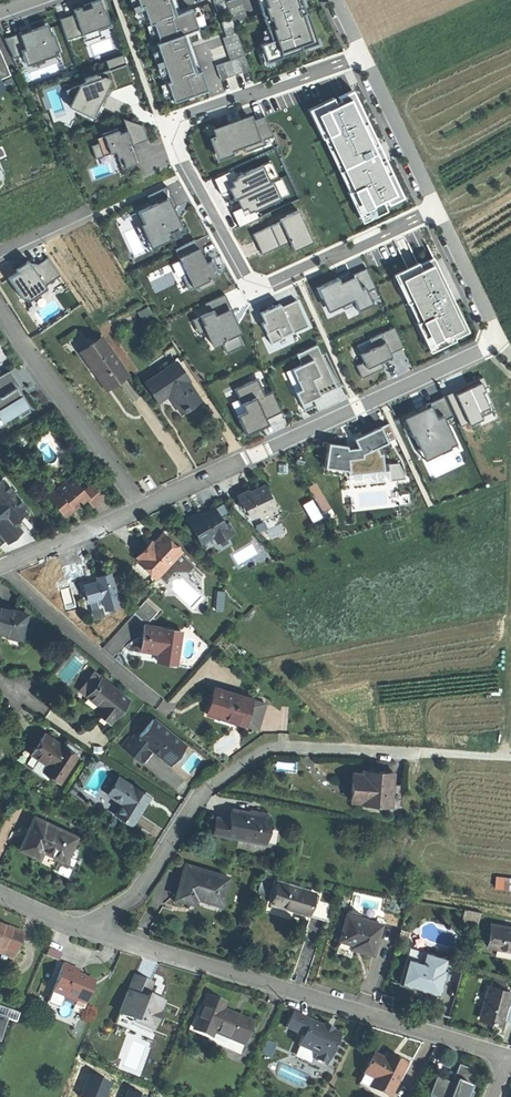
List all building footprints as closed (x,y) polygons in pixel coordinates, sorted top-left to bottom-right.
[(83,5),(85,9),(81,10),(80,7),(76,9),(73,10),(74,14),(59,19),(67,40),(82,35),(82,34),(111,24),(106,10),(107,9),(104,0),(98,0),(83,5)] [(140,7),(143,6),(149,25),(153,24),(159,42),(156,43),(169,81),(166,82),(173,102),(190,96),(207,90),(200,70),(196,72),(184,37),(190,35),(189,32),(198,29),(191,9),(176,15),(171,0),(137,0),(140,7)] [(217,12),(227,8),(224,0),(213,0),(217,12)] [(263,6),(265,5),(267,11),(262,13),(271,40),(260,44),(266,63),(302,50),(302,49),(308,47),(307,43),(316,39),(307,12),(300,14),(298,9),(303,6),(301,0),(261,0),(263,6)] [(230,60),(215,65),(220,80),(249,70),(231,19),(221,22),(225,36),(222,38),(230,60)] [(82,35),(84,41),(100,36),(99,31),(112,26),(111,24),(82,34),(82,35)] [(31,32),(23,35),(22,32),(4,39),(14,59),(22,56),(25,63),(29,61),(55,52),(59,50),(53,34),(49,36),(46,27),(31,32)] [(10,75),(0,51),(0,80),(10,75)] [(55,52),(29,61),(32,67),(45,63),(44,59),(56,55),(55,52)] [(106,61),(109,70),(85,79),(82,84),(71,88),(74,96),(70,103),(69,106),(91,116),(97,104),(98,104),(104,93),(102,92),(104,88),(114,84),(115,88),(132,82),(132,83),(133,83),(126,64),(125,64),(122,56),(106,61)] [(102,92),(104,93),(132,83),(132,82),(115,88),(114,84),(104,88),(102,92)] [(74,96),(71,88),(65,90),(70,103),(74,96)] [(334,99),(315,108),(320,119),(316,121),(324,138),(328,136),(354,189),(350,191),(358,207),(362,205),(366,215),(384,206),(381,200),(386,198),(389,204),(403,197),(352,91),(337,98),(338,100),(335,102),(334,99)] [(91,116),(69,106),(68,107),(92,118),(98,104),(97,104),(91,116)] [(228,124),(213,130),(216,136),(211,138),(217,154),(242,145),(245,153),(265,145),(264,140),(273,136),(264,116),(264,117),(248,123),(247,120),(238,123),(229,126),(228,124)] [(142,126),(122,119),(127,131),(131,143),(132,145),(147,139),(142,126)] [(105,140),(98,143),(103,156),(115,152),(117,158),(121,168),(131,165),(130,163),(135,161),(131,149),(129,150),(127,145),(131,143),(127,131),(118,134),(116,128),(102,133),(105,140)] [(95,158),(103,156),(98,143),(90,145),(95,158)] [(117,158),(92,166),(95,177),(120,169),(117,158)] [(229,185),(224,187),(230,197),(232,196),(279,177),(270,160),(236,175),(232,177),(232,179),(227,181),(229,185)] [(212,177),(220,191),(224,189),(224,187),(229,185),(227,181),(232,179),(232,177),(236,175),(233,168),(212,177)] [(281,176),(232,196),(238,209),(242,207),(245,212),(249,209),(250,211),(255,208),(290,194),(281,176)] [(167,186),(147,196),(151,205),(137,212),(143,223),(149,237),(152,244),(169,236),(168,234),(179,228),(170,209),(176,206),(167,186)] [(235,208),(231,210),(238,225),(260,217),(255,208),(250,211),(249,209),(245,212),(242,207),(238,209),(235,208)] [(273,219),(276,223),(285,242),(289,251),(309,242),(294,211),(273,219)] [(142,241),(149,237),(143,223),(135,227),(142,241)] [(276,223),(252,233),(261,253),(285,242),(276,223)] [(194,240),(174,249),(186,273),(181,276),(188,289),(197,285),(199,290),(212,284),(208,274),(214,271),(210,262),(206,264),(194,240)] [(37,263),(29,262),(45,285),(60,274),(47,257),(37,263)] [(12,273),(3,278),(17,298),(24,299),(42,287),(22,260),(10,269),(12,273)] [(453,338),(451,333),(465,326),(446,285),(445,285),(434,263),(421,270),(418,265),(400,273),(405,284),(401,286),(409,302),(413,300),(422,320),(419,322),(426,338),(430,336),(435,346),(453,338)] [(338,278),(317,288),(321,297),(324,296),(329,307),(351,297),(354,304),(357,310),(372,303),(367,292),(375,288),(366,268),(352,275),(353,278),(340,284),(338,278)] [(224,294),(204,304),(208,312),(199,316),(206,331),(213,346),(221,342),(226,353),(242,345),(234,328),(236,327),(229,312),(232,310),(224,294)] [(324,296),(321,297),(327,311),(342,305),(343,309),(354,304),(351,297),(329,307),(324,296)] [(308,326),(296,301),(281,308),(279,304),(273,307),(274,309),(269,311),(268,309),(260,313),(265,322),(262,323),(271,343),(282,338),(281,336),(291,331),(292,333),(308,326)] [(198,334),(206,331),(199,316),(191,320),(198,334)] [(394,327),(368,339),(372,348),(359,353),(363,362),(355,365),(361,378),(383,368),(380,362),(386,359),(391,356),(390,353),(403,347),(394,327)] [(117,380),(126,375),(101,338),(89,347),(90,349),(82,354),(94,370),(97,368),(109,386),(117,380)] [(316,345),(296,354),(301,365),(291,369),(300,389),(295,392),(300,404),(301,404),(312,398),(311,395),(317,392),(319,396),(336,388),(316,345)] [(191,407),(199,401),(187,382),(188,381),(176,363),(146,383),(154,396),(166,388),(169,393),(182,413),(191,407)] [(106,388),(109,386),(97,368),(94,370),(106,388)] [(4,424),(2,422),(16,413),(20,418),(30,412),(22,399),(16,389),(20,386),(9,371),(0,376),(0,427),(4,424)] [(257,378),(234,389),(244,411),(236,415),(245,435),(254,431),(263,427),(261,421),(266,419),(281,412),(272,391),(264,394),(257,378)] [(451,391),(463,424),(493,412),(481,380),(451,391)] [(158,401),(169,393),(166,388),(154,396),(158,401)] [(419,414),(404,421),(412,437),(413,436),(420,450),(439,441),(444,450),(455,444),(457,448),(458,448),(445,420),(453,416),(444,396),(426,405),(428,410),(419,414)] [(315,405),(312,398),(301,404),(304,410),(315,405)] [(342,446),(323,443),(318,467),(345,470),(346,475),(384,470),(381,454),(379,453),(376,447),(384,442),(376,426),(349,438),(353,447),(343,448),(342,446)] [(398,462),(388,463),(389,480),(405,478),(398,462)] [(88,497),(83,492),(71,477),(47,497),(62,515),(63,514),(67,514),(70,512),(70,508),(76,504),(78,501),(80,504),(86,499),(88,497)] [(5,540),(7,543),(21,531),(13,522),(17,519),(15,516),(22,510),(25,507),(2,479),(0,481),(0,534),(5,540)] [(93,483),(83,492),(88,497),(86,499),(92,507),(105,497),(93,483)] [(261,518),(276,510),(264,485),(255,489),(255,491),(252,492),(249,493),(248,491),(236,497),(239,502),(237,503),(238,504),(240,509),(241,510),(242,509),(243,510),(245,509),(248,516),(254,517),(259,514),(261,518)] [(218,542),(234,533),(228,523),(224,525),(218,516),(228,510),(222,504),(205,514),(200,517),(198,513),(186,520),(200,543),(214,535),(218,542)] [(22,510),(15,516),(17,519),(21,516),(24,513),(22,510)] [(390,542),(407,537),(403,525),(386,531),(390,542)] [(140,557),(158,575),(164,581),(174,571),(189,571),(195,565),(163,535),(154,544),(149,549),(147,547),(138,556),(140,557)] [(155,577),(158,575),(140,557),(137,560),(155,577)] [(106,610),(120,606),(111,574),(103,577),(98,578),(99,583),(84,587),(88,602),(103,598),(106,610)] [(225,587),(217,585),(215,593),(223,595),(225,587)] [(146,600),(134,613),(146,625),(158,612),(146,600)] [(21,637),(27,615),(0,607),(0,634),(10,637),(11,634),(21,637)] [(164,655),(163,664),(177,666),(182,633),(146,627),(142,651),(159,654),(164,655)] [(79,690),(86,696),(101,678),(93,672),(79,690)] [(109,723),(128,701),(101,678),(86,696),(93,702),(98,707),(95,711),(109,723)] [(250,706),(252,700),(215,688),(207,714),(219,718),(222,719),(224,714),(245,721),(250,706)] [(252,700),(250,706),(261,709),(263,704),(252,700)] [(266,705),(263,704),(261,709),(250,706),(245,721),(244,726),(258,731),(266,705)] [(244,726),(245,721),(224,714),(222,719),(227,721),(244,726)] [(225,728),(227,721),(222,719),(219,718),(218,721),(222,724),(225,728)] [(180,742),(153,719),(139,737),(136,734),(132,739),(130,737),(122,747),(140,762),(146,754),(151,748),(149,746),(150,746),(154,745),(160,750),(161,756),(165,760),(171,759),(181,748),(180,742)] [(78,758),(73,755),(62,747),(45,735),(38,745),(31,755),(48,767),(44,772),(60,783),(78,758)] [(62,747),(73,755),(76,751),(65,743),(62,747)] [(395,772),(381,771),(381,774),(363,773),(354,772),(352,801),(361,802),(361,803),(403,806),(404,785),(394,784),(395,772)] [(115,814),(132,824),(141,809),(149,796),(121,779),(110,796),(121,803),(115,814)] [(213,832),(266,842),(271,816),(268,816),(269,813),(250,810),(250,812),(231,809),(230,814),(229,819),(216,817),(213,832)] [(50,855),(66,862),(77,837),(34,818),(20,850),(40,859),(43,852),(50,855)] [(201,899),(220,904),(228,877),(185,864),(175,896),(190,901),(192,896),(201,899)] [(494,886),(510,888),(510,877),(495,875),(494,886)] [(313,902),(314,899),(315,894),(277,882),(271,902),(294,909),(293,911),(307,915),(311,901),(313,902)] [(330,904),(314,899),(313,902),(311,901),(307,915),(315,918),(325,921),(330,904)] [(481,912),(465,909),(463,916),(464,916),(473,918),(472,923),(478,925),(481,912)] [(360,951),(372,955),(381,925),(346,915),(339,940),(353,944),(362,946),(360,951)] [(510,952),(510,928),(491,924),(486,946),(510,952)] [(12,954),(21,934),(0,925),(0,949),(12,954)] [(407,932),(400,930),(397,942),(404,944),(407,932)] [(486,946),(483,945),(482,953),(510,959),(510,952),(486,946)] [(49,948),(46,955),(58,960),(61,953),(49,948)] [(426,988),(426,991),(439,995),(447,968),(445,968),(448,957),(424,950),(421,961),(406,957),(399,983),(415,988),(416,985),(426,988)] [(61,1000),(59,1003),(83,1013),(96,980),(84,975),(78,973),(80,970),(63,963),(50,995),(61,1000)] [(149,1030),(162,999),(156,996),(153,1002),(145,998),(147,993),(152,983),(134,975),(114,1022),(128,1028),(130,1023),(149,1030)] [(479,1016),(500,1023),(510,991),(489,984),(479,1016)] [(153,1002),(156,996),(151,995),(147,993),(145,998),(153,1002)] [(379,1001),(392,1005),(395,997),(381,993),(379,1001)] [(58,1006),(59,1003),(61,1000),(50,995),(47,1001),(58,1006)] [(212,1028),(240,1040),(249,1020),(231,1012),(221,1008),(223,1003),(207,996),(194,1027),(210,1034),(212,1028)] [(56,1011),(58,1006),(47,1001),(45,1006),(56,1011)] [(313,1059),(326,1065),(341,1035),(320,1025),(293,1012),(286,1027),(303,1035),(298,1046),(316,1054),(313,1059)] [(500,1026),(500,1023),(479,1016),(478,1019),(488,1022),(500,1026)] [(275,1044),(268,1040),(261,1054),(269,1058),(275,1044)] [(407,1061),(397,1056),(395,1060),(385,1055),(377,1051),(366,1072),(376,1077),(383,1080),(379,1088),(391,1094),(407,1061)] [(395,1060),(397,1056),(392,1053),(387,1051),(385,1055),(395,1060)] [(460,1065),(452,1085),(439,1079),(434,1093),(443,1096),(470,1096),(472,1093),(468,1092),(476,1072),(468,1069),(460,1065)] [(363,1080),(372,1084),(376,1077),(366,1072),(363,1080)] [(383,1080),(376,1077),(372,1084),(379,1088),(383,1080)] [(434,1093),(439,1079),(435,1078),(428,1096),(431,1096),(443,1096),(434,1093)]
